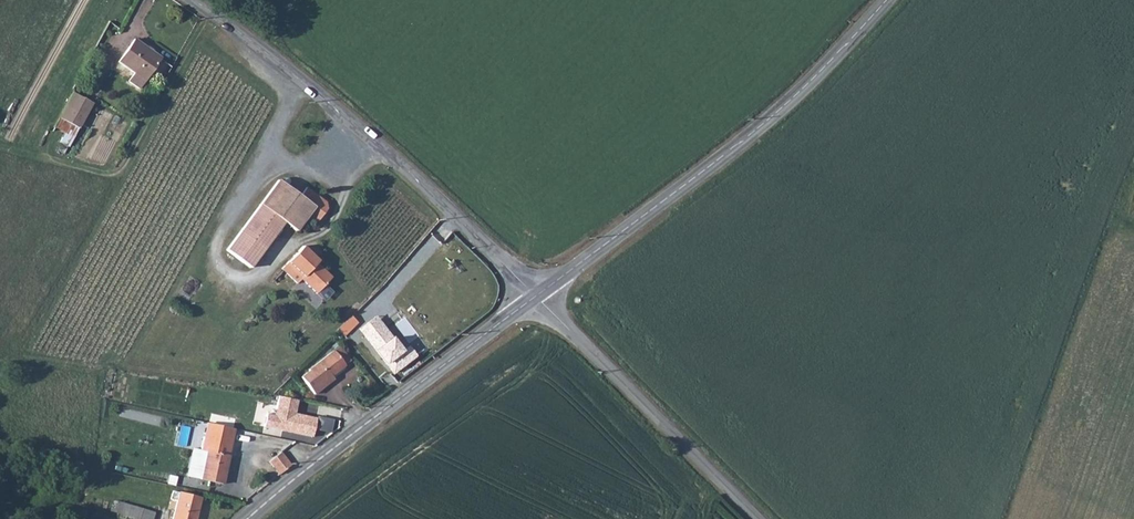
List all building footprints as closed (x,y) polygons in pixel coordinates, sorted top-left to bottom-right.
[(131,84),(140,90),(160,58),(134,42),(120,65),(136,76),(131,84)] [(60,116),(81,127),(94,105),(74,93),(60,116)] [(298,193),(273,180),(241,240),(265,254),(284,222),(295,228),(305,213),(315,219),(324,204),(321,196),(302,186),(298,193)] [(231,259),(255,272),(265,254),(241,240),(231,259)] [(300,278),(314,292),(330,276),(316,263),(319,261),(301,245),(281,267),(296,281),(300,278)] [(357,317),(353,312),(338,326),(344,333),(359,319),(357,317)] [(376,316),(358,329),(393,376),(419,356),(410,345),(403,350),(376,316)] [(333,377),(329,372),(346,359),(334,346),(301,377),(315,392),(333,377)] [(267,414),(265,428),(315,437),(318,417),(297,413),(299,399),(280,395),(276,416),(267,414)] [(232,456),(230,456),(235,430),(208,424),(201,451),(210,453),(204,480),(226,485),(232,456)] [(210,453),(201,451),(192,449),(187,477),(204,480),(210,453)] [(268,463),(278,475),(290,466),(279,454),(268,463)] [(212,503),(181,494),(174,518),(207,518),(212,503)] [(135,518),(153,518),(155,513),(118,502),(114,512),(135,518)]
